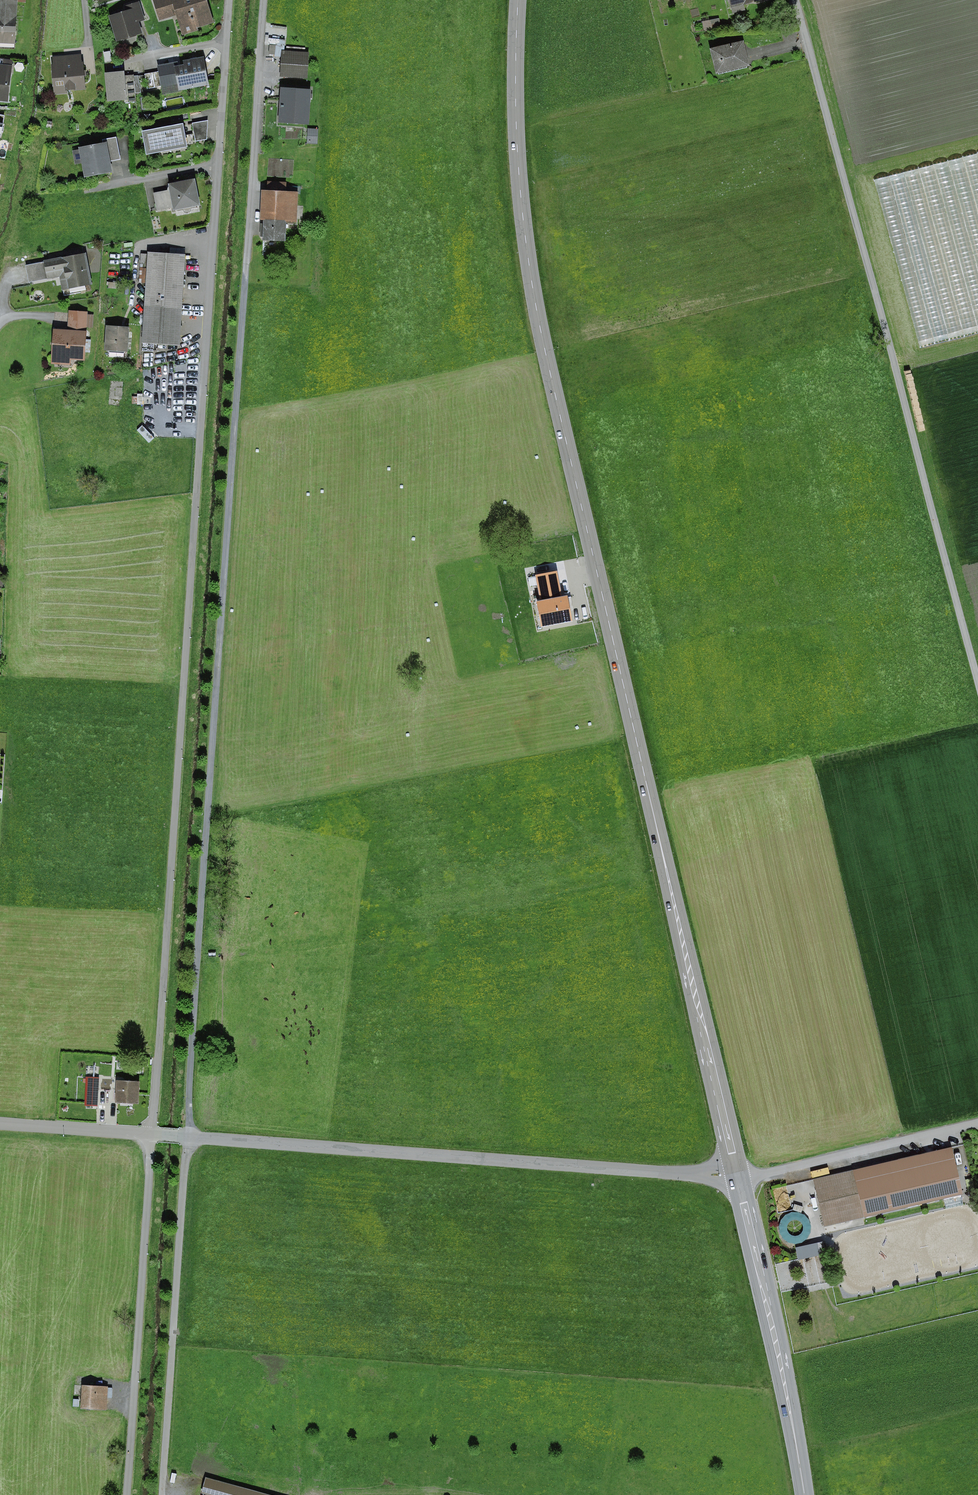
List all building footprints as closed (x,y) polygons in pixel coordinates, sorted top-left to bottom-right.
[(16,46),(20,0),(0,0),(0,45),(16,46)] [(160,21),(182,14),(187,33),(218,25),(211,0),(187,0),(186,0),(154,0),(160,21)] [(737,9),(772,1),(772,0),(735,0),(737,9)] [(129,12),(113,16),(121,44),(147,37),(144,25),(149,24),(143,2),(128,6),(129,12)] [(721,19),(705,22),(706,32),(723,29),(721,19)] [(270,52),(286,51),(286,36),(269,36),(270,52)] [(748,42),(715,51),(721,75),(754,66),(748,42)] [(314,53),(286,51),(285,77),(312,79),(314,53)] [(85,54),(54,57),(58,94),(89,90),(85,54)] [(184,64),(171,66),(176,92),(209,87),(204,57),(184,60),(184,64)] [(0,66),(0,101),(10,102),(14,67),(0,66)] [(157,70),(146,71),(148,86),(159,85),(157,70)] [(127,71),(105,73),(107,101),(130,99),(127,71)] [(311,92),(282,90),(280,122),(309,124),(311,92)] [(210,122),(148,132),(152,155),(194,148),(194,143),(210,141),(210,122)] [(321,130),(311,130),(311,142),(320,142),(321,130)] [(102,144),(81,148),(86,178),(114,173),(112,161),(121,160),(117,137),(102,140),(102,144)] [(195,181),(168,185),(172,211),(199,207),(195,181)] [(277,184),(264,183),(261,239),(286,240),(287,224),(295,225),(297,193),(277,192),(277,184)] [(189,257),(142,254),(141,268),(151,269),(146,341),(183,344),(189,257)] [(88,255),(29,266),(32,283),(62,278),(64,291),(94,285),(88,255)] [(72,329),(60,328),(56,364),(75,366),(76,359),(91,360),(93,332),(89,331),(91,312),(74,311),(72,329)] [(135,328),(111,327),(110,352),(134,353),(135,328)] [(545,557),(527,561),(540,620),(554,617),(556,629),(582,623),(569,565),(547,570),(545,557)] [(99,1078),(86,1077),(84,1106),(98,1106),(99,1078)] [(140,1081),(116,1080),(115,1103),(139,1103),(140,1081)] [(967,1194),(957,1148),(814,1180),(827,1227),(967,1194)] [(819,1241),(796,1246),(799,1258),(804,1257),(810,1284),(828,1280),(819,1241)] [(110,1386),(86,1386),(86,1409),(110,1409),(110,1386)] [(209,1479),(205,1494),(209,1494),(271,1494),(209,1479)]
